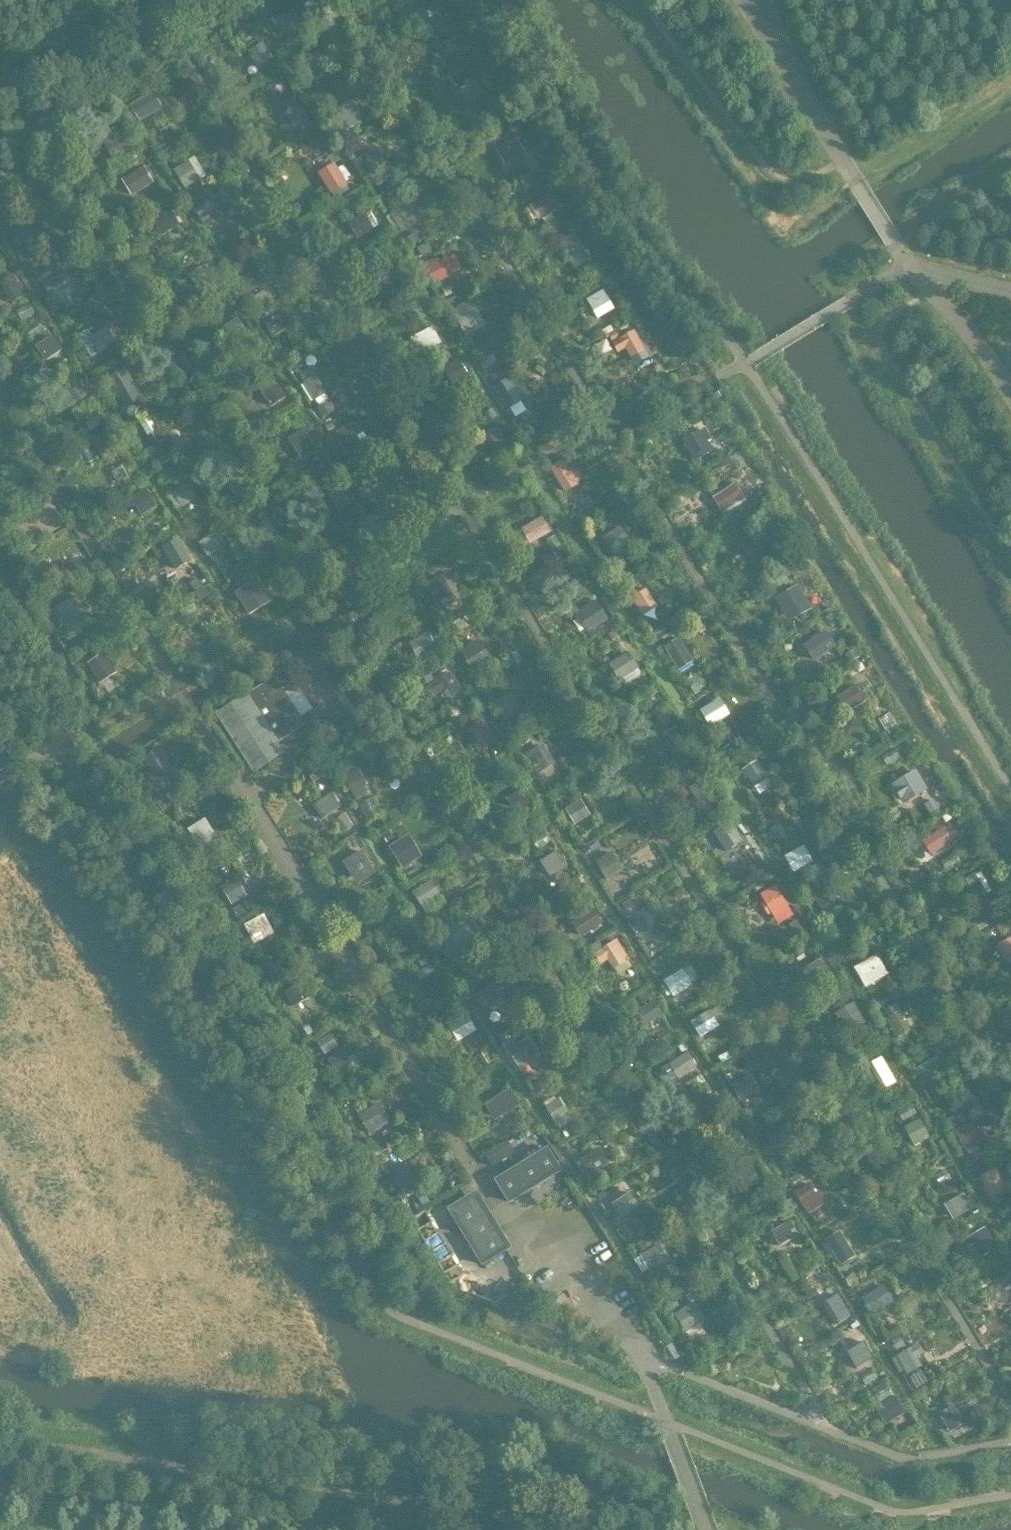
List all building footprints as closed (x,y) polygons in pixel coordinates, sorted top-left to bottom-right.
[(298,21),(288,3),(272,12),(282,30),(298,21)] [(272,58),(264,44),(250,53),(258,67),(272,58)] [(487,98),(478,82),(461,91),(471,108),(487,98)] [(159,108),(151,94),(132,105),(141,119),(159,108)] [(309,122),(298,105),(283,115),(293,132),(309,122)] [(355,126),(343,107),(331,115),(342,134),(355,126)] [(525,153),(517,140),(499,151),(506,164),(525,153)] [(201,180),(189,161),(175,170),(186,189),(201,180)] [(349,185),(337,164),(319,174),(332,195),(349,185)] [(152,183),(143,169),(125,181),(133,195),(152,183)] [(557,209),(548,194),(531,205),(539,219),(557,209)] [(221,218),(212,204),(198,212),(207,227),(221,218)] [(420,221),(410,204),(393,215),(403,232),(420,221)] [(181,226),(172,211),(153,222),(162,237),(181,226)] [(375,230),(366,214),(352,223),(360,238),(375,230)] [(588,257),(573,232),(556,242),(571,267),(588,257)] [(251,271),(244,259),(231,266),(238,278),(251,271)] [(436,285),(455,275),(447,259),(427,269),(436,285)] [(405,276),(396,263),(380,273),(388,287),(405,276)] [(266,284),(257,270),(240,281),(248,295),(266,284)] [(71,288),(62,273),(44,284),(53,299),(71,288)] [(27,296),(14,276),(1,284),(13,305),(27,296)] [(615,311),(604,291),(590,300),(601,320),(615,311)] [(480,316),(470,299),(453,310),(463,327),(480,316)] [(292,328),(283,314),(266,325),(274,338),(292,328)] [(246,330),(238,316),(222,326),(230,340),(246,330)] [(92,359),(117,343),(108,328),(94,337),(90,330),(79,337),(92,359)] [(442,344),(434,328),(415,339),(422,354),(442,344)] [(644,351),(634,332),(620,341),(629,359),(644,351)] [(52,338),(39,347),(48,360),(61,351),(52,338)] [(468,378),(458,361),(444,369),(455,386),(468,378)] [(304,382),(316,401),(331,392),(319,373),(304,382)] [(133,391),(125,377),(110,386),(119,400),(133,391)] [(287,398),(275,378),(260,387),(273,407),(287,398)] [(520,400),(507,379),(493,387),(506,409),(520,400)] [(511,449),(496,427),(483,435),(496,457),(511,449)] [(357,449),(345,429),(334,436),(346,456),(357,449)] [(319,453),(305,430),(289,440),(303,462),(319,453)] [(713,452),(702,431),(686,441),(697,461),(713,452)] [(113,443),(107,433),(93,441),(100,452),(113,443)] [(178,458),(167,441),(147,452),(157,470),(178,458)] [(577,478),(572,470),(566,471),(561,462),(550,468),(564,490),(574,483),(573,482),(577,478)] [(396,504),(383,483),(368,493),(381,513),(396,504)] [(198,498),(189,484),(174,494),(182,508),(198,498)] [(743,499),(735,486),(717,496),(726,510),(743,499)] [(349,505),(339,488),(328,495),(339,512),(349,505)] [(157,508),(148,494),(134,502),(143,516),(157,508)] [(551,534),(543,519),(523,530),(532,545),(551,534)] [(626,540),(617,526),(600,537),(609,551),(626,540)] [(223,548),(215,535),(200,545),(208,557),(223,548)] [(768,551),(760,536),(742,547),(751,561),(768,551)] [(190,561),(177,541),(164,549),(177,569),(190,561)] [(454,595),(443,577),(427,586),(438,604),(454,595)] [(266,605),(255,587),(236,598),(247,616),(266,605)] [(797,587),(777,599),(785,613),(806,600),(797,587)] [(655,606),(644,588),(630,596),(641,614),(655,606)] [(227,617),(215,596),(201,605),(212,625),(227,617)] [(79,615),(70,600),(56,609),(65,623),(79,615)] [(605,619),(594,602),(578,613),(588,630),(605,619)] [(438,651),(430,634),(411,645),(419,661),(438,651)] [(835,649),(826,634),(805,647),(814,663),(835,649)] [(489,659),(477,640),(461,650),(473,669),(489,659)] [(679,672),(692,663),(678,640),(664,649),(679,672)] [(638,668),(629,654),(611,665),(620,679),(638,668)] [(109,673),(98,656),(84,665),(95,682),(109,673)] [(462,692),(451,674),(429,689),(435,699),(443,693),(448,702),(462,692)] [(277,744),(306,726),(287,697),(275,678),(256,691),(218,714),(255,772),(283,755),(277,744)] [(869,701),(859,687),(837,700),(846,715),(869,701)] [(521,714),(510,697),(497,705),(508,722),(521,714)] [(728,718),(720,704),(703,715),(711,728),(728,718)] [(493,741),(480,721),(467,729),(480,749),(493,741)] [(682,747),(671,729),(658,737),(669,755),(682,747)] [(553,765),(541,746),(528,755),(539,774),(553,765)] [(174,771),(162,751),(144,762),(156,782),(174,771)] [(372,791),(366,781),(370,779),(361,763),(343,773),(357,799),(372,791)] [(767,780),(756,763),(743,771),(753,788),(767,780)] [(927,789),(916,770),(892,784),(901,803),(927,789)] [(714,795),(705,781),(691,789),(700,804),(714,795)] [(531,799),(522,785),(507,794),(516,808),(531,799)] [(341,807),(332,793),(313,805),(322,819),(341,807)] [(589,813),(581,800),(565,810),(573,823),(589,813)] [(742,841),(732,824),(718,833),(728,850),(742,841)] [(205,842),(194,825),(187,829),(198,846),(205,842)] [(930,855),(953,841),(944,827),(922,841),(930,855)] [(375,865),(365,849),(349,858),(359,875),(375,865)] [(567,865),(558,850),(540,861),(550,876),(567,865)] [(813,864),(805,850),(787,862),(795,875),(813,864)] [(387,860),(395,873),(409,864),(401,851),(387,860)] [(623,870),(612,851),(595,860),(606,880),(623,870)] [(971,902),(985,893),(975,875),(960,883),(971,902)] [(247,894),(237,877),(223,886),(234,903),(247,894)] [(432,901),(442,895),(433,881),(414,893),(428,914),(437,908),(432,901)] [(790,908),(775,884),(760,894),(773,917),(790,908)] [(841,909),(833,895),(818,904),(827,918),(841,909)] [(601,923),(593,910),(573,922),(581,935),(601,923)] [(629,922),(638,936),(652,928),(643,914),(629,922)] [(246,926),(255,940),(270,931),(262,917),(246,926)] [(467,924),(448,937),(459,953),(478,940),(467,924)] [(422,941),(413,925),(392,937),(402,953),(422,941)] [(997,946),(1008,964),(1010,962),(1010,938),(997,946)] [(629,959),(617,940),(594,954),(600,964),(608,959),(614,968),(629,959)] [(881,970),(873,957),(856,967),(864,981),(881,970)] [(828,974),(820,960),(802,971),(811,985),(828,974)] [(665,981),(674,995),(691,984),(682,970),(665,981)] [(447,994),(436,976),(420,985),(430,1003),(447,994)] [(477,989),(486,1003),(499,995),(491,981),(477,989)] [(287,998),(294,1007),(307,999),(301,989),(287,998)] [(662,1015),(654,1002),(637,1012),(645,1026),(662,1015)] [(862,1022),(851,1004),(837,1013),(848,1030),(862,1022)] [(693,1023),(702,1036),(719,1025),(711,1012),(693,1023)] [(475,1029),(466,1014),(447,1025),(456,1040),(475,1029)] [(908,1029),(899,1014),(889,1021),(898,1035),(908,1029)] [(508,1048),(517,1062),(531,1054),(522,1040),(508,1048)] [(353,1064),(344,1049),(329,1059),(338,1074),(353,1064)] [(671,1065),(679,1078),(696,1068),(688,1054),(671,1065)] [(892,1071),(883,1057),(869,1065),(878,1079),(892,1071)] [(941,1074),(933,1059),(917,1068),(925,1083),(941,1074)] [(733,1087),(742,1101),(760,1090),(751,1076),(733,1087)] [(500,1117),(519,1105),(510,1089),(490,1101),(500,1117)] [(545,1105),(554,1119),(565,1112),(556,1099),(545,1105)] [(363,1113),(373,1130),(388,1120),(378,1103),(363,1113)] [(929,1138),(921,1120),(904,1128),(913,1145),(929,1138)] [(782,1124),(765,1135),(774,1148),(791,1138),(782,1124)] [(728,1153),(743,1144),(733,1128),(718,1137),(728,1153)] [(987,1146),(976,1128),(958,1139),(969,1156),(987,1146)] [(492,1164),(517,1153),(511,1139),(486,1151),(492,1164)] [(509,1201),(560,1170),(547,1149),(497,1180),(509,1201)] [(581,1159),(589,1173),(606,1163),(597,1149),(581,1159)] [(422,1187),(409,1163),(393,1174),(406,1197),(422,1187)] [(1005,1185),(996,1171),(983,1180),(991,1193),(1005,1185)] [(823,1205),(810,1183),(795,1193),(807,1214),(823,1205)] [(610,1201),(619,1215),(636,1204),(628,1190),(610,1201)] [(948,1203),(957,1217),(971,1208),(962,1194),(948,1203)] [(510,1248),(489,1213),(482,1217),(470,1197),(449,1209),(483,1264),(510,1248)] [(772,1231),(781,1245),(798,1234),(789,1220),(772,1231)] [(968,1238),(976,1252),(993,1241),(985,1228),(968,1238)] [(829,1245),(838,1258),(852,1250),(843,1236),(829,1245)] [(668,1259),(660,1244),(639,1255),(648,1271),(668,1259)] [(893,1303),(883,1286),(862,1298),(872,1314),(893,1303)] [(821,1301),(834,1323),(848,1314),(835,1293),(821,1301)] [(674,1313),(685,1330),(704,1319),(693,1301),(674,1313)] [(898,1352),(912,1345),(905,1332),(891,1340),(898,1352)] [(872,1356),(863,1340),(845,1351),(854,1367),(872,1356)] [(922,1366),(918,1359),(925,1355),(919,1343),(896,1357),(907,1375),(922,1366)] [(884,1407),(893,1421),(906,1413),(897,1399),(884,1407)] [(964,1423),(954,1406),(940,1415),(949,1432),(964,1423)]
